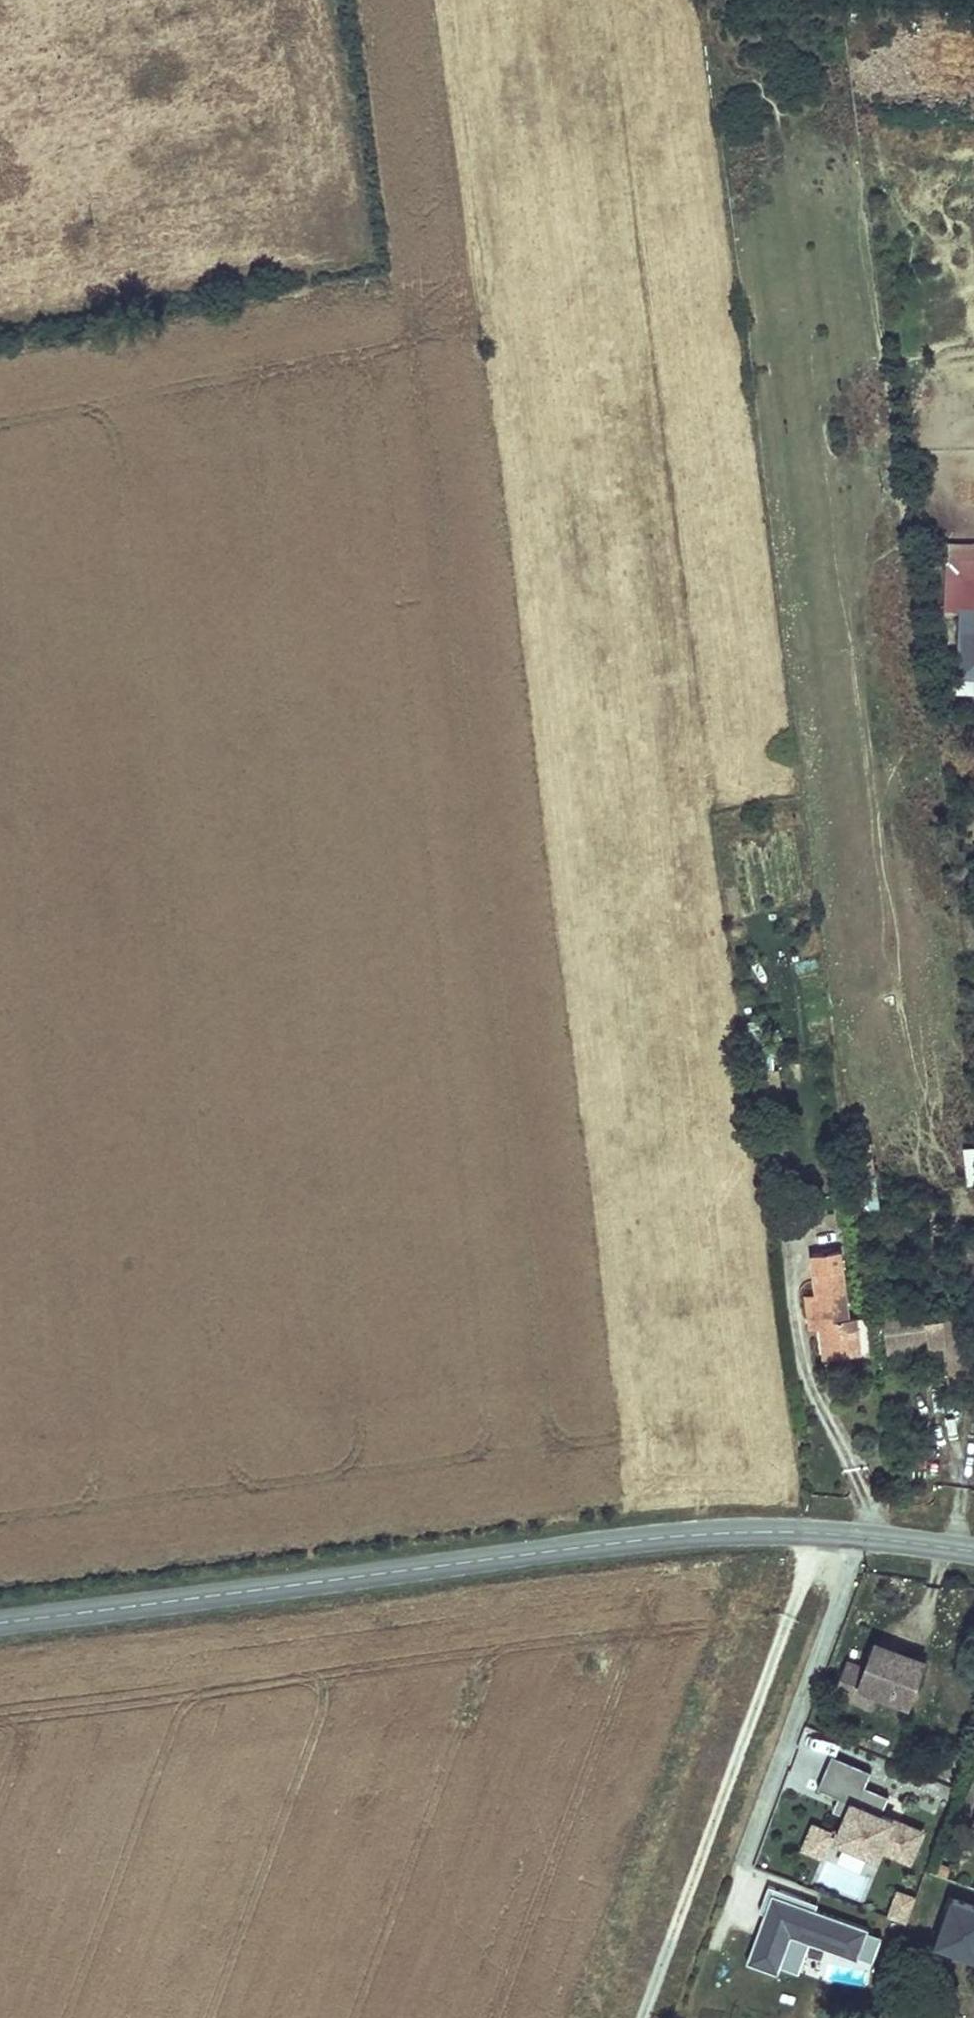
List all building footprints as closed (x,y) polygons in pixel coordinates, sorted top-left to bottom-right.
[(962,610),(963,579),(973,579),(973,546),(948,546),(948,564),(947,610),(962,610)] [(963,579),(962,610),(959,694),(973,694),(973,579),(963,579)] [(973,1182),(973,1147),(964,1149),(970,1183),(973,1182)] [(841,1253),(813,1258),(818,1303),(825,1302),(829,1331),(832,1355),(865,1350),(860,1315),(848,1315),(841,1253)] [(818,1303),(810,1304),(814,1333),(829,1331),(825,1302),(818,1303)] [(887,1307),(892,1351),(902,1350),(946,1345),(950,1380),(973,1376),(973,1371),(967,1312),(932,1317),(930,1303),(887,1307)] [(917,1666),(872,1650),(869,1660),(914,1676),(917,1666)] [(914,1676),(869,1660),(866,1667),(847,1660),(837,1692),(870,1703),(875,1688),(906,1699),(914,1676)] [(874,1768),(834,1753),(822,1782),(850,1792),(834,1833),(879,1850),(882,1841),(915,1854),(927,1824),(887,1809),(892,1794),(868,1785),(874,1768)] [(803,1853),(828,1857),(833,1828),(808,1824),(803,1853)] [(819,1899),(770,1880),(761,1905),(767,1907),(748,1958),(780,1969),(783,1961),(799,1967),(811,1936),(872,1959),(883,1931),(817,1906),(819,1899)] [(917,1894),(900,1888),(892,1911),(909,1917),(917,1894)] [(934,1947),(973,1962),(973,1906),(953,1898),(934,1947)]
